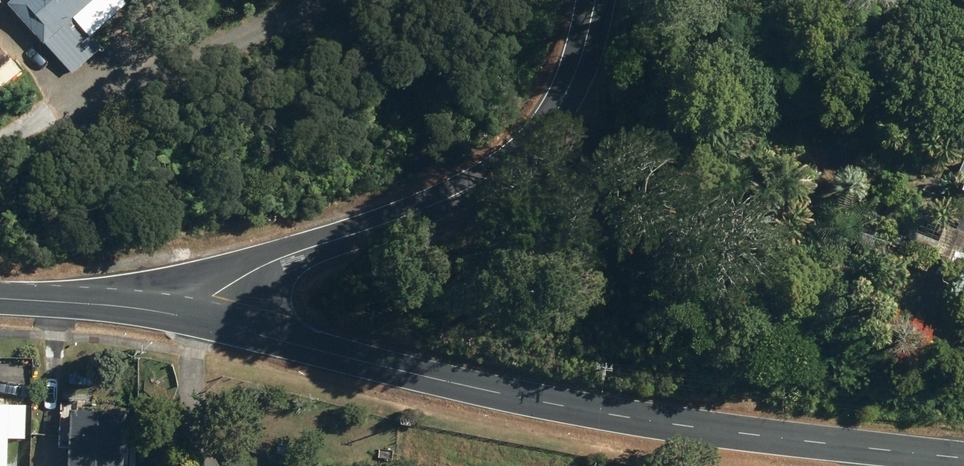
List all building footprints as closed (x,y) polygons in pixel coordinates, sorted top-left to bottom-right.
[(72,72),(102,46),(75,15),(93,0),(11,0),(8,2),(48,46),(42,52),(51,61),(57,55),(72,72)] [(955,184),(963,188),(963,162),(955,184)] [(959,229),(891,201),(874,241),(894,251),(892,257),(927,271),(935,254),(950,260),(955,249),(963,253),(963,216),(959,229)] [(9,404),(0,404),(0,465),(9,465),(9,404)] [(130,434),(125,433),(126,411),(71,410),(70,465),(124,465),(124,456),(129,456),(130,434)]
